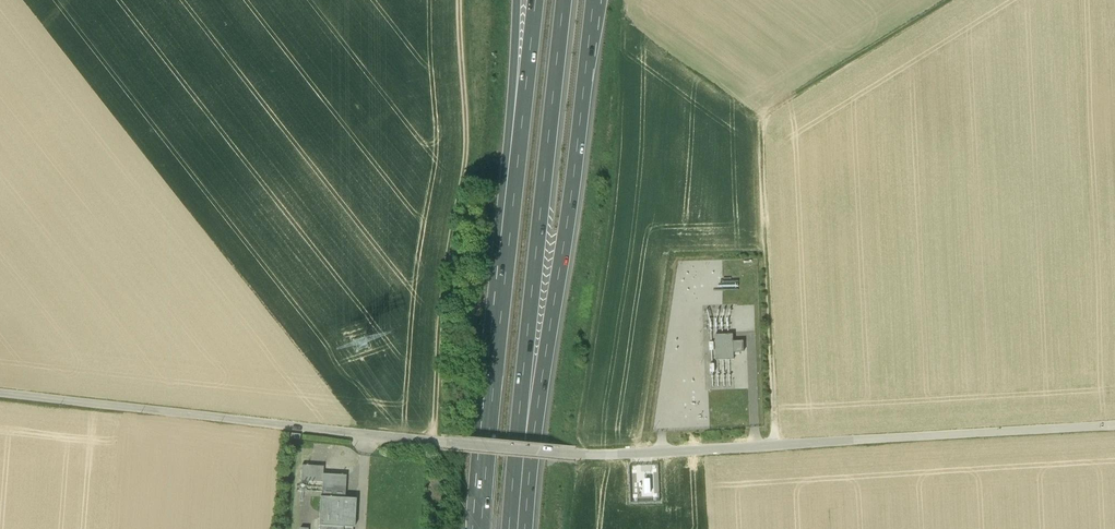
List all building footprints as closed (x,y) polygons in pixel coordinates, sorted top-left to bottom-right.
[(734,334),(716,334),(717,361),(735,360),(734,353),(744,352),(744,341),(734,341),(734,334)] [(323,466),(302,465),(301,482),(322,483),(322,496),(346,498),(347,475),(323,474),(323,466)] [(346,498),(322,496),(320,525),(353,526),(355,526),(356,498),(346,498)]
